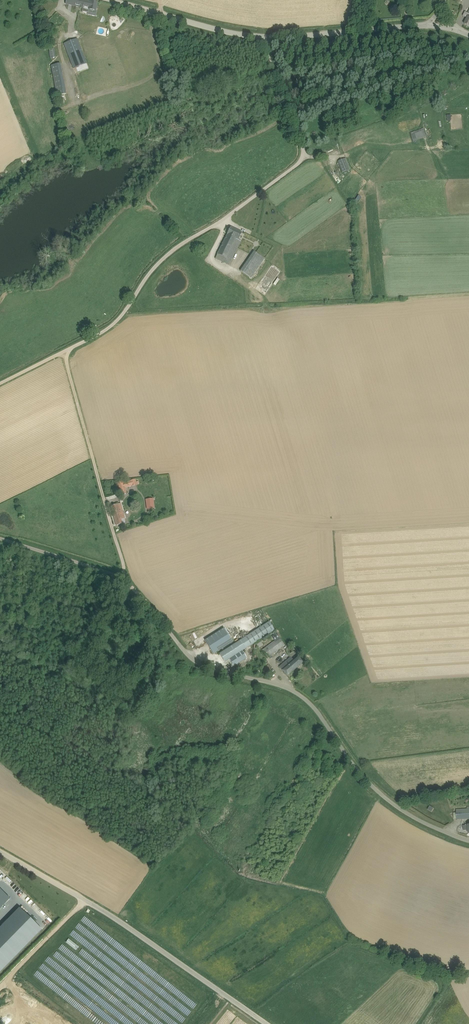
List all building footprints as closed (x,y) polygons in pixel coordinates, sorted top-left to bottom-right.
[(96,12),(98,3),(91,1),(85,0),(67,0),(66,4),(68,4),(80,8),(83,8),(82,11),(88,13),(89,10),(96,12)] [(95,92),(91,81),(93,80),(77,39),(64,44),(80,85),(85,96),(95,92)] [(67,94),(62,64),(51,65),(57,96),(67,94)] [(414,142),(427,137),(424,130),(411,135),(414,142)] [(349,170),(345,159),(338,161),(343,172),(349,170)] [(241,241),(239,240),(242,233),(231,227),(227,234),(215,259),(229,265),(241,241)] [(253,279),(266,260),(262,257),(264,255),(259,251),(257,253),(254,251),(240,271),(253,279)] [(118,483),(121,494),(127,493),(126,488),(131,486),(130,480),(124,482),(124,481),(118,483)] [(145,499),(147,509),(154,508),(153,498),(145,499)] [(116,525),(123,523),(126,523),(125,519),(125,518),(121,503),(111,506),(112,510),(113,514),(116,525)] [(326,582),(331,578),(326,573),(321,577),(326,582)] [(229,659),(239,653),(275,630),(270,622),(219,654),(224,662),(229,659)] [(214,654),(233,642),(224,628),(205,640),(214,654)] [(267,658),(281,648),(285,645),(276,633),(271,636),(275,641),(262,650),(267,658)] [(244,660),(239,653),(229,659),(233,667),(244,660)] [(287,676),(303,662),(297,656),(293,659),(291,657),(279,667),(287,676)] [(467,809),(456,809),(457,820),(468,819),(468,807),(467,807),(467,809)] [(0,890),(0,909),(10,899),(1,889),(0,890)] [(20,907),(5,922),(6,923),(9,926),(13,929),(16,933),(19,936),(23,939),(28,944),(42,929),(20,907)] [(0,928),(0,953),(1,954),(5,958),(10,962),(28,944),(23,939),(19,936),(16,933),(13,929),(9,926),(6,923),(5,922),(0,928)] [(69,940),(67,942),(76,950),(78,947),(69,940)] [(10,962),(5,958),(1,954),(0,953),(0,972),(10,962)]
